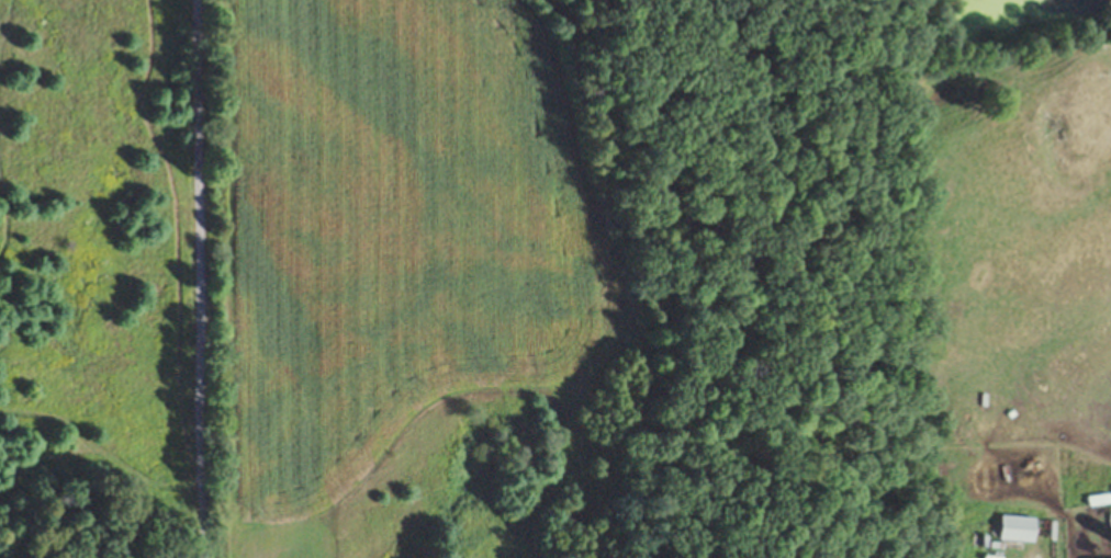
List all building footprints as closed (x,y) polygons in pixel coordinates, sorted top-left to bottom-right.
[(1037,517),(1002,517),(1002,542),(1037,542),(1037,517)]
